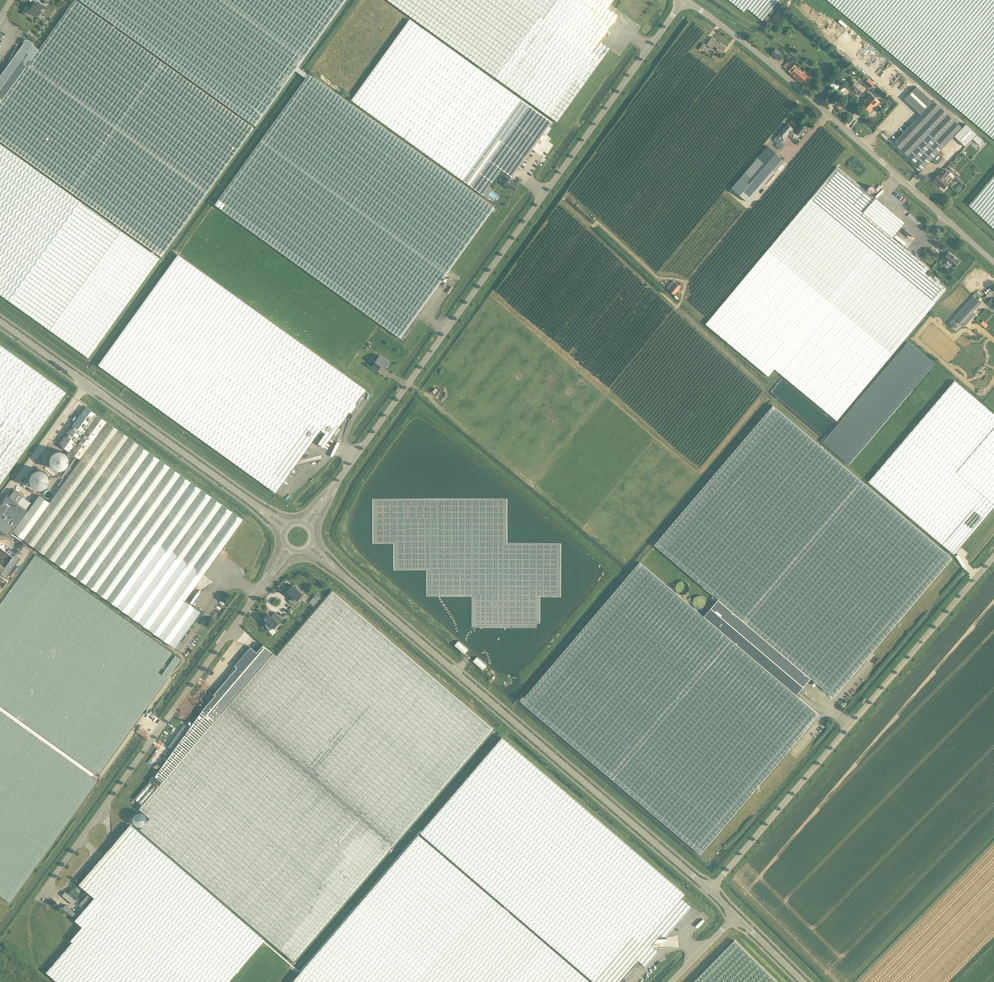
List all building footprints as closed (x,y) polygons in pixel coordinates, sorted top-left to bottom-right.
[(161,256),(253,128),(75,0),(74,0),(39,49),(32,45),(33,44),(26,39),(0,76),(0,141),(161,256)] [(400,338),(444,276),(445,277),(447,275),(446,274),(494,207),(308,74),(297,67),(345,0),(80,0),(255,126),(295,71),(297,72),(300,74),(305,78),(215,204),(400,338)] [(613,0),(388,0),(410,16),(557,122),(609,48),(599,41),(617,16),(607,8),(613,0)] [(744,12),(747,8),(762,21),(780,0),(728,0),(744,12)] [(993,140),(993,0),(827,0),(993,140)] [(44,6),(38,2),(36,5),(37,5),(36,7),(33,5),(28,12),(27,11),(32,15),(32,13),(37,17),(42,11),(41,10),(44,6)] [(551,122),(489,77),(408,19),(350,99),(483,195),(501,169),(512,177),(551,122)] [(712,49),(714,46),(717,48),(716,50),(721,54),(726,47),(712,37),(706,45),(712,49)] [(864,51),(867,54),(874,46),(871,44),(864,51)] [(775,48),(771,54),(779,61),(784,55),(775,48)] [(813,81),(814,78),(815,79),(819,76),(811,69),(808,73),(805,70),(803,68),(801,71),(791,62),(787,68),(792,72),(791,73),(804,85),(810,78),(813,81)] [(865,82),(871,87),(875,84),(869,78),(865,82)] [(851,88),(859,96),(865,89),(860,85),(862,83),(858,79),(857,81),(854,79),(851,82),(854,85),(851,88)] [(938,152),(962,128),(934,101),(933,102),(916,86),(904,99),(921,114),(894,143),(922,169),(932,159),(937,164),(944,157),(938,152)] [(866,109),(876,98),(872,94),(862,105),(866,109)] [(876,98),(866,109),(870,113),(881,102),(876,98)] [(801,136),(807,129),(801,124),(795,131),(787,124),(777,136),(773,140),(777,143),(775,146),(779,149),(783,145),(780,143),(782,140),(783,140),(788,135),(793,139),(798,133),(801,136)] [(961,132),(967,136),(971,131),(966,126),(961,132)] [(978,134),(975,137),(983,144),(986,141),(978,134)] [(89,358),(160,258),(155,255),(0,144),(0,294),(89,358)] [(784,161),(768,146),(732,187),(749,202),(784,161)] [(837,167),(705,324),(768,376),(774,369),(781,375),(836,421),(945,290),(924,273),(928,268),(892,238),(905,223),(875,198),(875,199),(865,190),(837,167)] [(940,174),(934,180),(937,182),(937,184),(939,186),(941,186),(944,189),(949,184),(948,183),(952,178),(948,174),(949,173),(944,169),(940,174)] [(513,190),(517,185),(510,179),(511,178),(506,174),(504,177),(507,179),(504,184),(513,190)] [(968,205),(993,229),(993,175),(968,205)] [(960,184),(956,189),(960,192),(964,187),(960,184)] [(943,259),(954,268),(959,262),(955,258),(952,256),(948,253),(943,259)] [(353,415),(349,412),(365,389),(178,254),(98,365),(275,492),(320,430),(325,433),(318,443),(323,447),(345,417),(350,419),(353,415)] [(670,291),(674,295),(681,287),(676,283),(670,291)] [(981,303),(972,296),(953,317),(962,324),(981,303)] [(19,458),(66,392),(0,345),(0,484),(19,458)] [(939,351),(935,356),(942,361),(946,356),(939,351)] [(388,363),(389,362),(379,355),(375,362),(373,364),(371,367),(377,371),(381,366),(384,369),(386,366),(387,367),(388,363)] [(436,386),(439,388),(446,379),(443,377),(436,386)] [(954,380),(868,481),(942,544),(972,508),(984,518),(993,507),(993,414),(954,380)] [(83,405),(78,401),(73,409),(78,412),(83,405)] [(700,854),(817,717),(819,714),(796,695),(811,678),(834,697),(872,652),(952,558),(773,405),(654,545),(718,599),(704,616),(640,562),(633,569),(521,701),(700,854)] [(59,443),(80,459),(107,422),(86,407),(59,443)] [(107,422),(80,459),(49,502),(39,495),(13,532),(74,576),(174,648),(185,633),(201,611),(195,607),(185,600),(219,552),(223,547),(243,519),(107,422)] [(68,465),(68,463),(67,461),(66,460),(65,459),(64,457),(62,456),(61,455),(59,455),(57,455),(55,456),(53,456),(51,458),(50,460),(49,461),(48,463),(48,465),(48,467),(49,469),(50,471),(51,472),(52,473),(54,474),(56,475),(58,475),(59,475),(61,474),(63,474),(65,472),(66,471),(67,469),(68,467),(68,465)] [(47,469),(31,471),(33,488),(49,487),(47,469)] [(14,490),(9,496),(26,508),(31,502),(14,490)] [(6,494),(0,502),(0,530),(8,536),(28,509),(26,508),(9,496),(6,494)] [(14,541),(13,543),(2,536),(0,539),(0,549),(5,553),(4,555),(10,559),(20,545),(14,541)] [(689,588),(689,587),(689,586),(688,584),(687,584),(686,583),(685,582),(684,582),(682,582),(680,582),(679,583),(678,584),(677,585),(677,586),(676,587),(676,588),(676,589),(677,591),(677,592),(678,593),(679,594),(680,594),(681,595),(683,595),(684,595),(685,594),(686,594),(687,593),(688,592),(689,591),(689,590),(689,588)] [(290,597),(291,597),(288,601),(294,606),(301,599),(299,597),(302,593),(292,585),(287,591),(292,595),(290,597)] [(257,652),(250,647),(234,666),(236,668),(213,694),(215,695),(202,710),(155,776),(162,782),(138,810),(149,819),(140,829),(293,961),(492,729),(332,591),(276,656),(273,652),(263,644),(257,652)] [(317,592),(309,601),(315,606),(323,597),(317,592)] [(707,603),(706,601),(706,599),(705,598),(704,597),(703,597),(701,596),(700,596),(698,597),(697,597),(696,598),(695,598),(694,600),(694,601),(693,602),(693,603),(693,605),(694,605),(694,606),(695,608),(696,608),(697,609),(699,610),(701,610),(702,609),(704,609),(705,608),(706,607),(706,606),(707,605),(707,603)] [(268,614),(263,619),(267,621),(265,624),(268,630),(273,627),(274,628),(278,623),(279,624),(283,620),(274,612),(271,616),(268,614)] [(454,645),(464,654),(468,649),(458,641),(454,645)] [(473,661),(483,669),(486,666),(476,657),(473,661)] [(153,698),(161,684),(159,682),(158,684),(155,682),(147,695),(153,698)] [(592,981),(619,981),(631,967),(633,969),(639,961),(638,959),(661,933),(655,928),(684,893),(501,737),(420,832),(593,981),(592,981)] [(134,798),(142,804),(156,787),(160,783),(153,776),(149,781),(134,798)] [(264,939),(130,824),(79,884),(94,897),(75,920),(82,926),(71,940),(72,941),(46,972),(58,981),(228,981),(264,939)] [(734,940),(694,981),(777,981),(734,940)]
